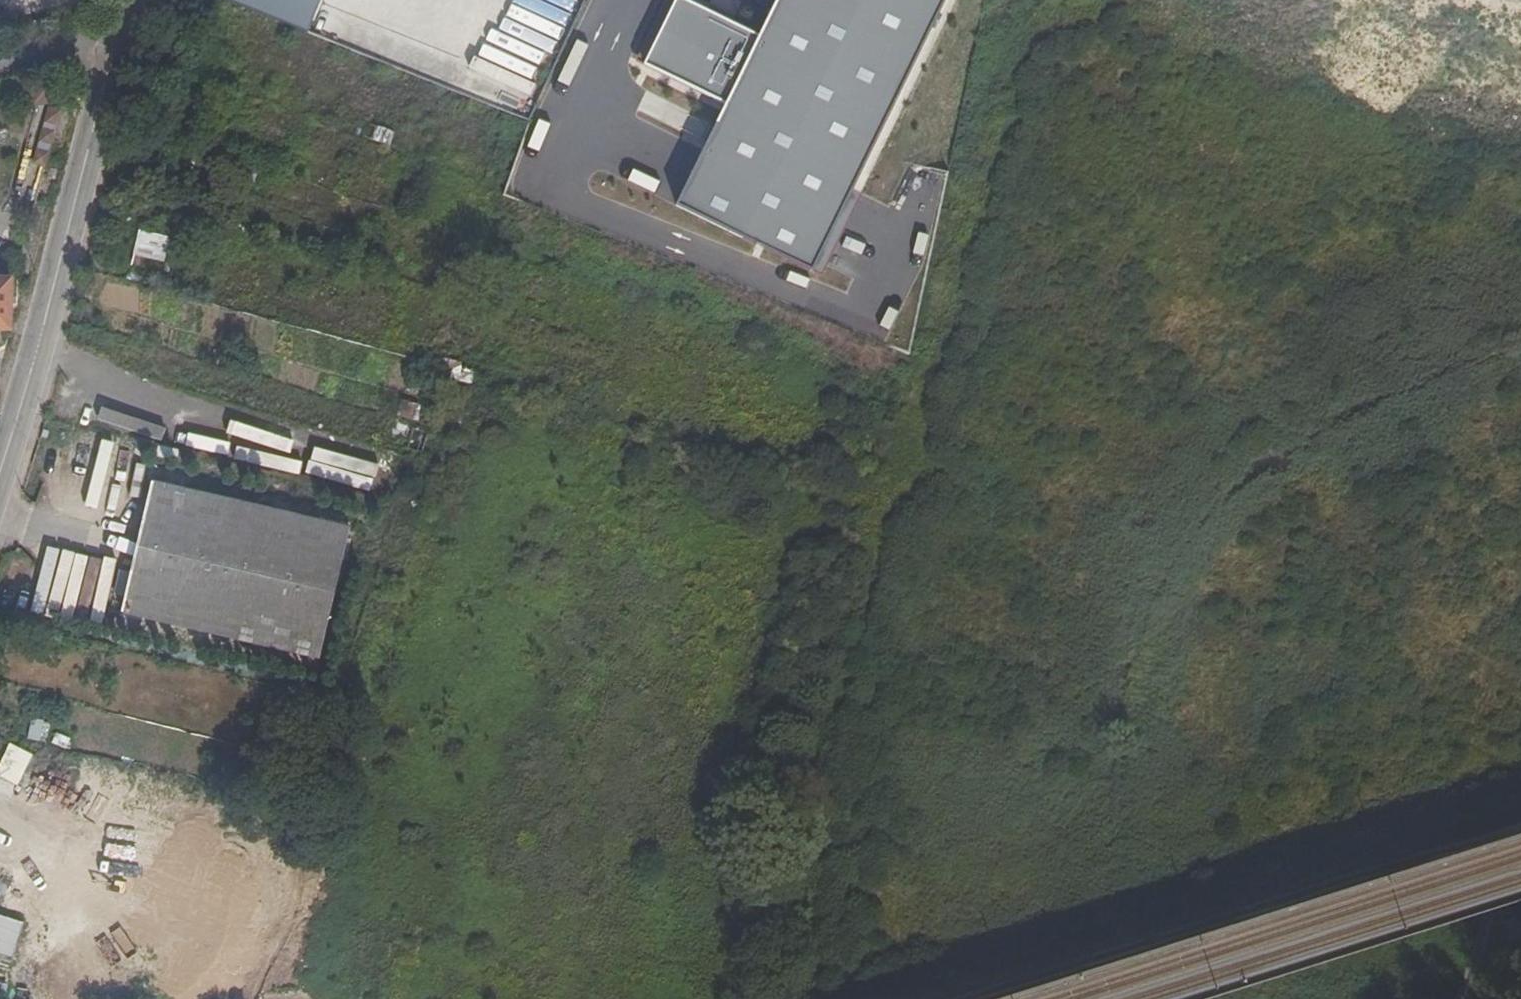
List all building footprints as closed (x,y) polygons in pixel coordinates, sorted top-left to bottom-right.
[(307,31),(320,0),(229,0),(307,31)] [(578,0),(558,0),(553,13),(537,7),(530,26),(526,24),(517,49),(557,63),(578,0)] [(759,35),(688,0),(674,0),(643,63),(725,103),(759,35)] [(759,35),(725,103),(677,203),(813,269),(944,0),(776,0),(759,35)] [(32,81),(29,103),(44,105),(38,164),(50,165),(57,106),(52,106),(54,84),(32,81)] [(132,254),(163,262),(169,236),(139,228),(132,254)] [(10,331),(11,279),(0,278),(0,331),(10,331)] [(319,660),(350,527),(153,482),(121,616),(319,660)] [(69,830),(92,834),(99,794),(76,790),(69,830)] [(16,960),(27,925),(0,916),(0,956),(16,960)]
